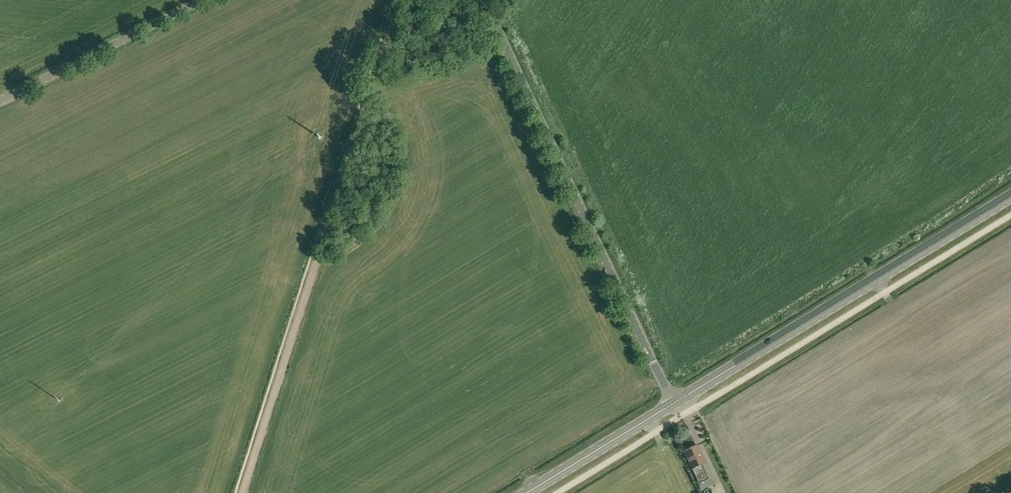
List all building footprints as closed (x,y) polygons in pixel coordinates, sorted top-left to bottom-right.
[(692,469),(699,482),(697,483),(701,490),(716,483),(706,463),(697,446),(685,452),(693,468),(692,469)]
